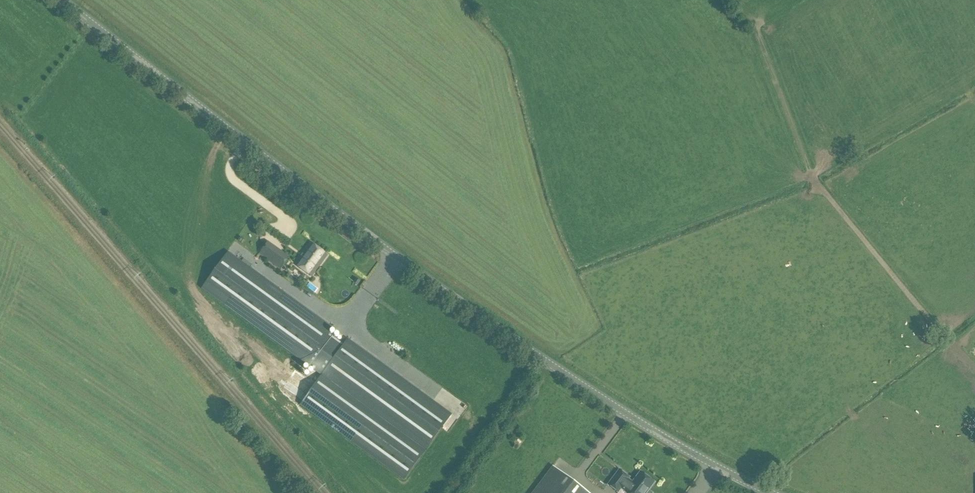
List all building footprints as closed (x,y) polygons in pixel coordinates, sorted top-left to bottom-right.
[(287,259),(267,244),(260,254),(280,268),(287,259)] [(327,255),(311,244),(295,264),(311,276),(327,255)] [(305,364),(322,375),(300,405),(404,480),(452,415),(348,339),(344,345),(328,333),(332,327),(228,252),(202,289),(305,364)] [(552,467),(533,492),(586,492),(552,467)] [(619,470),(608,485),(618,492),(621,487),(626,491),(625,492),(626,492),(651,492),(648,490),(654,482),(640,472),(631,485),(626,481),(629,477),(619,470)]
